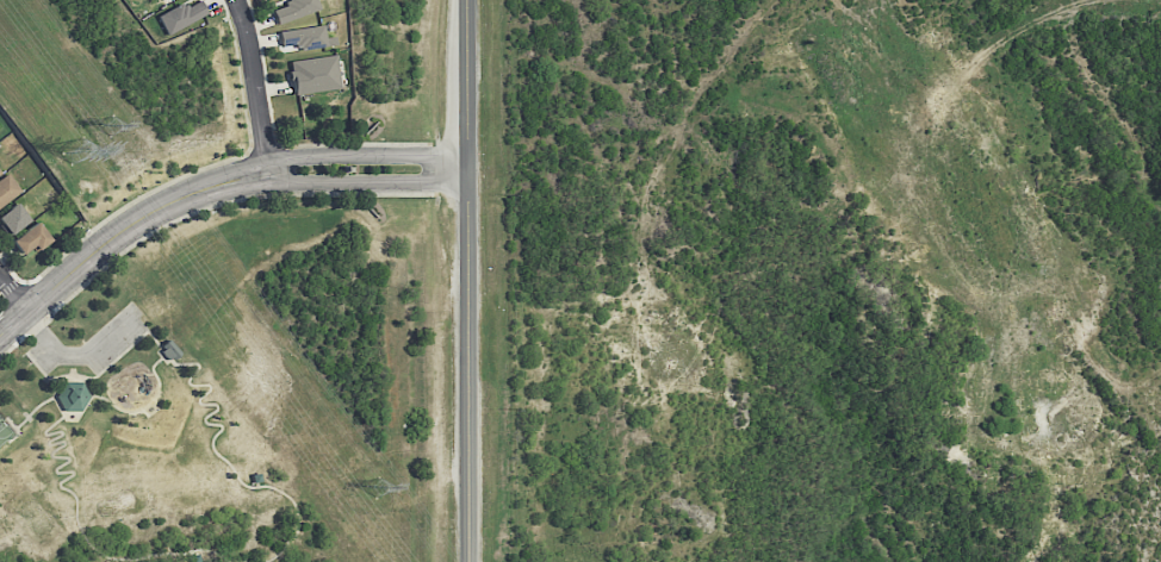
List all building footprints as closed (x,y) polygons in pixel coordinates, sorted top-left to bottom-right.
[(166,33),(207,16),(201,0),(187,6),(185,2),(158,14),(166,33)] [(288,5),(273,9),(276,22),(320,11),(317,0),(287,0),(288,5)] [(282,50),(337,43),(336,36),(326,37),(324,25),(280,30),(282,50)] [(294,93),(340,89),(337,55),(290,60),(294,93)] [(22,192),(10,174),(0,180),(0,206),(22,192)] [(11,235),(30,219),(16,202),(0,215),(0,221),(11,235)] [(50,241),(39,222),(11,239),(20,254),(32,247),(34,251),(50,241)] [(86,411),(87,384),(60,383),(59,410),(86,411)]
